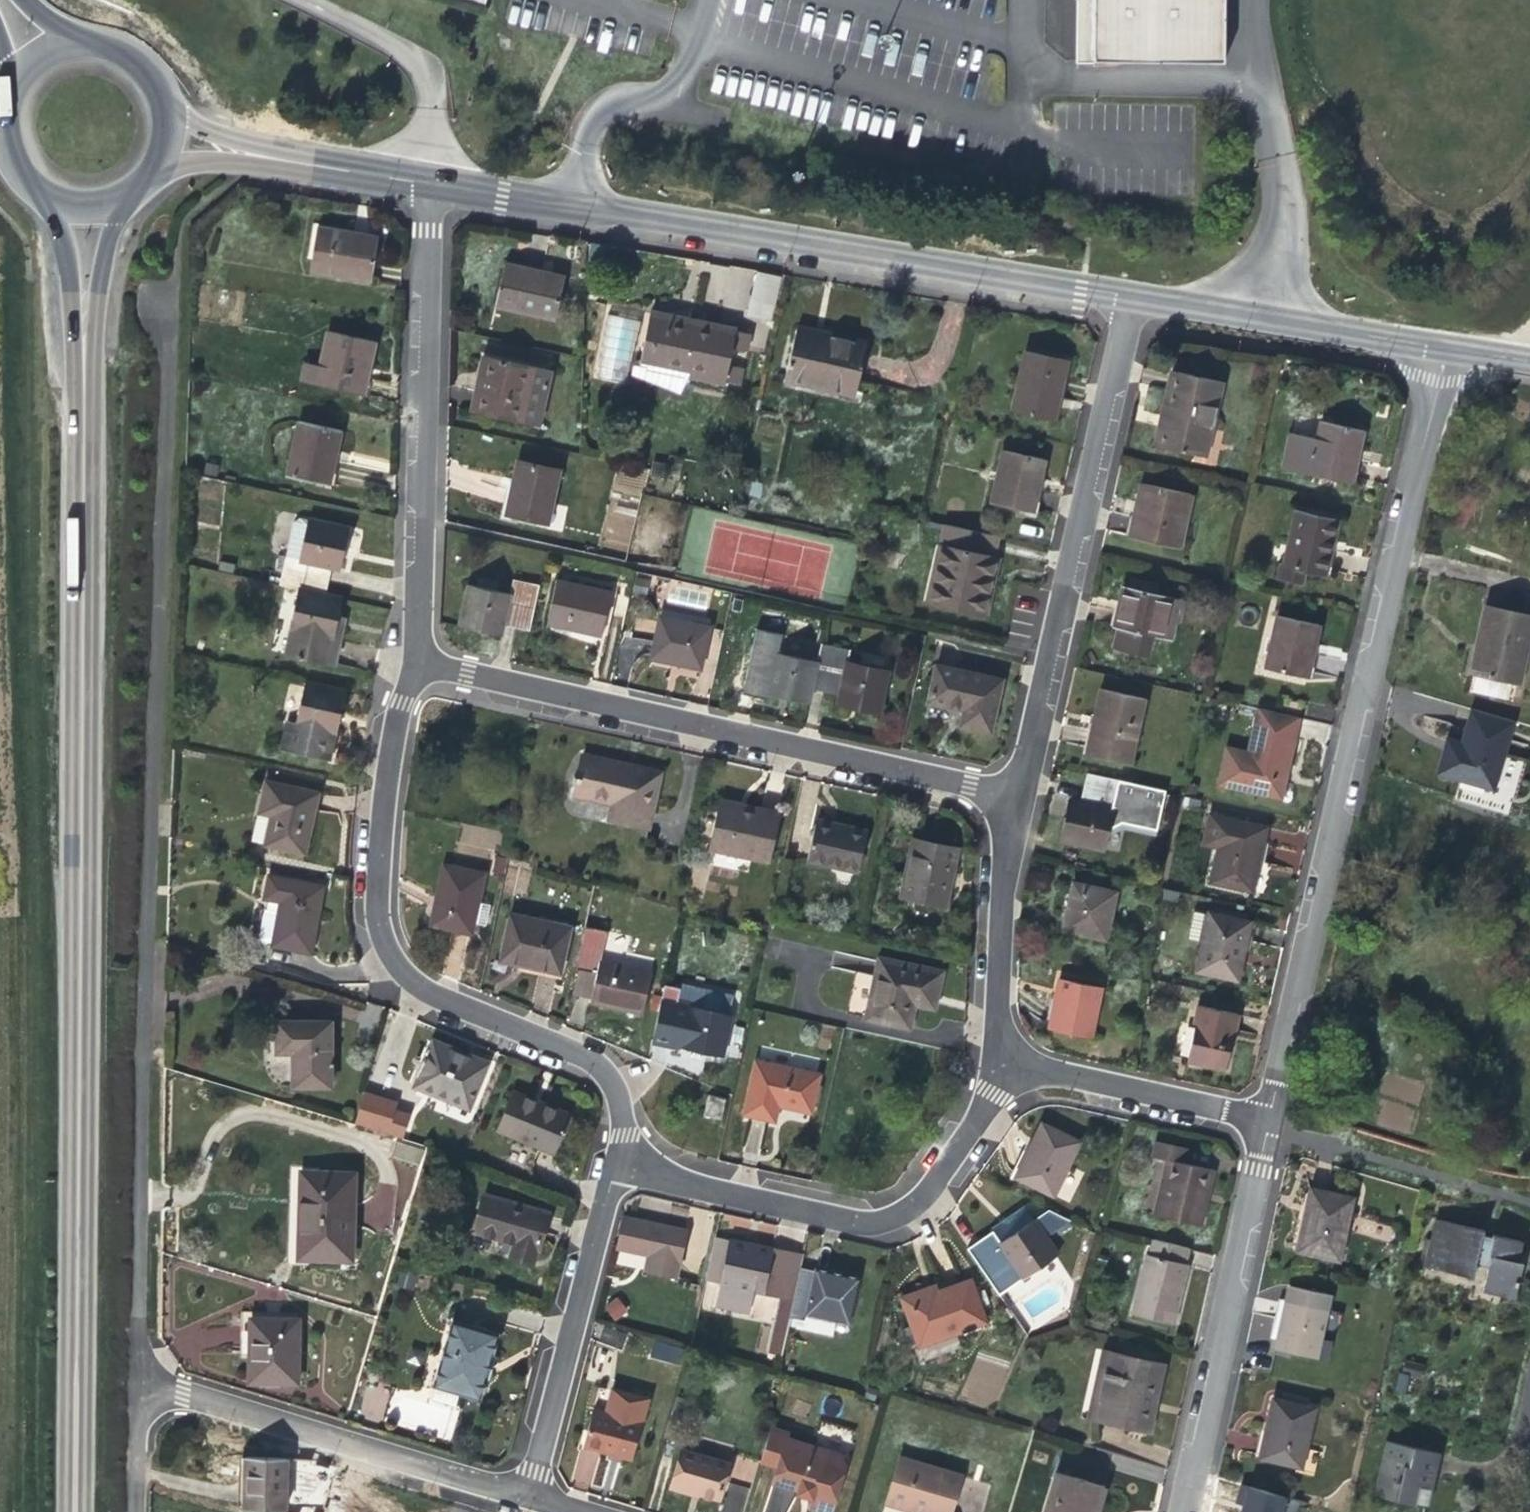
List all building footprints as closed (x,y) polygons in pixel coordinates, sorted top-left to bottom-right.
[(1093,0),(1076,0),(1076,62),(1093,62),(1093,0)] [(1225,0),(1093,0),(1093,62),(1224,63),(1225,0)] [(371,281),(377,238),(356,235),(316,228),(309,271),(371,281)] [(555,320),(564,278),(515,267),(503,264),(494,307),(555,320)] [(745,315),(770,322),(781,278),(756,271),(745,315)] [(725,383),(735,331),(662,317),(649,314),(639,366),(666,371),(667,367),(690,372),(689,376),(725,383)] [(601,316),(599,380),(630,382),(633,317),(601,316)] [(856,389),(866,344),(815,333),(796,328),(784,380),(815,387),(817,380),(856,389)] [(367,376),(375,342),(328,331),(320,366),(309,364),(306,365),(304,367),(303,368),(302,370),(301,372),(301,374),(301,377),(302,379),(303,380),(303,382),(305,383),(316,385),(362,396),(367,376)] [(1061,385),(1067,361),(1024,351),(1011,411),(1053,421),(1061,385)] [(540,422),(550,376),(532,371),(533,368),(483,357),(479,376),(476,391),(481,393),(477,413),(522,423),(523,419),(540,422)] [(742,387),(743,367),(729,367),(729,387),(742,387)] [(1209,433),(1221,381),(1171,370),(1160,424),(1155,446),(1198,456),(1204,432),(1209,433)] [(856,389),(817,380),(815,387),(855,396),(856,389)] [(1358,450),(1362,430),(1320,421),(1316,439),(1290,433),(1282,469),(1308,474),(1350,484),(1358,450)] [(335,455),(340,431),(299,422),(287,475),(328,485),(335,455)] [(1039,480),(1044,460),(1003,450),(991,504),(1032,513),(1039,480)] [(547,524),(559,471),(517,462),(512,485),(505,515),(547,524)] [(619,462),(599,545),(627,551),(646,468),(619,462)] [(1183,529),(1191,495),(1141,484),(1135,509),(1128,538),(1170,547),(1175,528),(1182,529),(1183,529)] [(1332,538),(1336,521),(1295,512),(1283,564),(1280,563),(1277,580),(1300,585),(1304,570),(1324,575),(1332,538)] [(344,552),(349,529),(299,518),(293,521),(278,585),(299,590),(324,595),(331,568),(340,570),(344,552)] [(992,581),(997,557),(992,556),(996,536),(945,525),(940,546),(935,545),(923,601),(927,602),(927,603),(984,616),(992,581)] [(1178,549),(1182,529),(1175,528),(1170,547),(1178,549)] [(1154,594),(1156,585),(1130,579),(1128,588),(1154,594)] [(529,628),(539,585),(511,580),(508,594),(468,585),(459,626),(481,631),(500,635),(503,623),(529,628)] [(601,637),(611,593),(556,581),(546,625),(595,636),(601,637)] [(1162,639),(1171,598),(1154,594),(1128,588),(1123,587),(1117,610),(1113,628),(1162,639)] [(327,663),(336,618),(340,599),(324,595),(299,590),(286,654),(327,663)] [(1170,641),(1174,624),(1178,621),(1183,601),(1171,598),(1162,639),(1170,641)] [(1529,631),(1529,616),(1492,607),(1483,648),(1482,654),(1475,652),(1470,674),(1475,675),(1471,691),(1496,696),(1499,681),(1513,684),(1518,685),(1529,631)] [(1310,664),(1318,625),(1276,616),(1265,670),(1306,678),(1310,664)] [(700,670),(709,628),(659,617),(650,659),(675,664),(700,670)] [(339,645),(344,620),(336,618),(327,663),(336,664),(339,645)] [(775,654),(778,641),(750,635),(741,676),(770,682),(767,695),(787,699),(808,704),(811,686),(816,663),(775,654)] [(878,713),(887,673),(847,664),(849,651),(820,645),(816,663),(811,686),(841,693),(838,705),(861,710),(878,713)] [(990,733),(1002,680),(935,667),(927,703),(945,707),(963,711),(960,727),(990,733)] [(1509,699),(1513,684),(1499,681),(1496,696),(1509,699)] [(334,738),(335,733),(336,733),(345,692),(304,684),(295,724),(287,722),(280,751),(328,762),(334,738)] [(1129,765),(1144,698),(1100,689),(1093,718),(1095,718),(1093,725),(1087,756),(1129,765)] [(1495,787),(1515,719),(1469,705),(1460,737),(1446,734),(1442,749),(1436,770),(1495,787)] [(1286,773),(1294,736),(1253,728),(1247,754),(1245,767),(1223,762),(1218,784),(1278,797),(1283,773),(1286,773)] [(1245,767),(1247,754),(1226,749),(1223,762),(1245,767)] [(647,830),(660,773),(629,766),(582,755),(576,778),(573,777),(571,784),(575,785),(573,792),(612,801),(608,821),(647,830)] [(1506,815),(1526,761),(1508,755),(1493,795),(1461,784),(1457,797),(1506,815)] [(1101,850),(1112,809),(1126,813),(1133,784),(1089,774),(1083,803),(1069,801),(1067,814),(1061,841),(1101,850)] [(309,832),(317,794),(265,782),(257,813),(271,816),(265,845),(304,854),(309,832)] [(768,862),(778,814),(745,807),(744,811),(737,809),(719,805),(709,849),(768,862)] [(265,845),(271,816),(257,813),(251,842),(265,845)] [(1260,853),(1266,828),(1209,815),(1203,845),(1217,848),(1210,883),(1252,892),(1260,853)] [(858,873),(867,832),(840,826),(838,830),(830,828),(814,825),(806,861),(858,873)] [(950,880),(957,848),(913,839),(900,897),(944,907),(950,880)] [(471,934),(483,875),(443,866),(430,925),(443,928),(471,934)] [(309,953),(322,887),(268,876),(264,899),(280,902),(278,912),(272,944),(271,946),(309,953)] [(1105,940),(1116,893),(1072,883),(1066,913),(1062,930),(1105,940)] [(272,944),(278,912),(264,909),(258,941),(272,944)] [(1201,942),(1207,915),(1193,912),(1186,939),(1201,942)] [(1247,939),(1251,922),(1208,913),(1207,915),(1201,942),(1195,972),(1238,982),(1247,939)] [(559,973),(569,928),(510,915),(500,961),(523,966),(559,973)] [(641,1015),(650,972),(600,961),(606,932),(585,927),(575,970),(578,971),(596,975),(592,996),(590,1004),(612,1008),(641,1015)] [(962,945),(962,928),(950,928),(950,945),(962,945)] [(936,951),(939,941),(927,939),(926,941),(922,940),(920,949),(924,950),(925,949),(936,951)] [(908,1027),(914,1003),(917,990),(936,994),(940,972),(879,959),(866,1018),(908,1027)] [(592,996),(596,975),(578,971),(573,992),(592,996)] [(1090,1038),(1101,988),(1058,979),(1054,998),(1048,1029),(1090,1038)] [(721,1057),(729,1022),(687,1012),(691,993),(663,987),(651,1041),(687,1049),(721,1057)] [(933,1008),(936,994),(917,990),(914,1003),(933,1008)] [(1233,1033),(1237,1014),(1199,1005),(1186,1059),(1225,1068),(1233,1033)] [(330,1087),(329,1023),(276,1023),(276,1049),(276,1054),(292,1054),(292,1087),(330,1087)] [(468,1107),(485,1065),(471,1060),(433,1045),(416,1086),(468,1107)] [(810,1112),(818,1076),(755,1062),(744,1114),(773,1120),(777,1105),(788,1107),(810,1112)] [(402,1140),(412,1108),(363,1092),(353,1123),(402,1140)] [(554,1154),(569,1117),(525,1098),(511,1092),(496,1130),(554,1154)] [(721,1120),(725,1099),(708,1095),(703,1117),(721,1120)] [(1053,1197),(1079,1143),(1040,1124),(1031,1143),(1014,1178),(1053,1197)] [(419,1167),(425,1149),(398,1139),(391,1156),(419,1167)] [(1206,1197),(1212,1171),(1184,1164),(1187,1149),(1154,1143),(1151,1158),(1168,1162),(1155,1217),(1199,1226),(1206,1197)] [(350,1262),(353,1175),(300,1173),(300,1193),(305,1193),(305,1199),(305,1204),(299,1208),(298,1254),(320,1255),(319,1261),(350,1262)] [(1337,1262),(1351,1199),(1310,1190),(1302,1225),(1296,1252),(1337,1262)] [(541,1234),(547,1214),(483,1196),(473,1232),(503,1241),(500,1252),(510,1255),(510,1256),(532,1262),(541,1234)] [(998,1296),(1056,1255),(1044,1237),(1068,1221),(1047,1211),(1023,1227),(1008,1237),(999,1244),(998,1243),(973,1259),(998,1296)] [(675,1279),(685,1232),(667,1228),(623,1218),(616,1250),(647,1256),(644,1272),(675,1279)] [(1008,1237),(1023,1227),(1018,1219),(1011,1223),(1003,1229),(1008,1237)] [(1522,1264),(1516,1263),(1520,1242),(1492,1236),(1491,1238),(1482,1236),(1483,1231),(1436,1221),(1431,1242),(1426,1264),(1426,1266),(1473,1277),(1475,1267),(1487,1270),(1482,1291),(1514,1298),(1522,1264)] [(719,1283),(725,1253),(725,1252),(728,1241),(714,1238),(705,1280),(719,1283)] [(1426,1264),(1431,1242),(1425,1240),(1420,1263),(1426,1264)] [(797,1280),(799,1268),(802,1256),(757,1247),(728,1241),(725,1252),(725,1253),(719,1283),(714,1301),(739,1306),(738,1309),(748,1311),(752,1307),(754,1301),(749,1300),(750,1290),(793,1300),(797,1280)] [(1178,1300),(1187,1265),(1184,1265),(1188,1249),(1153,1241),(1149,1256),(1147,1256),(1132,1315),(1171,1325),(1178,1300)] [(848,1325),(858,1280),(830,1274),(814,1270),(813,1272),(799,1268),(797,1280),(793,1300),(792,1301),(789,1318),(793,1319),(803,1321),(801,1329),(831,1336),(834,1321),(848,1325)] [(412,1292),(416,1277),(398,1271),(394,1286),(412,1292)] [(979,1327),(984,1325),(969,1282),(965,1284),(936,1293),(925,1297),(923,1291),(901,1298),(917,1347),(954,1335),(979,1327)] [(1324,1310),(1327,1296),(1288,1287),(1284,1306),(1276,1304),(1274,1315),(1272,1322),(1280,1324),(1276,1339),(1274,1350),(1313,1359),(1324,1310)] [(936,1293),(933,1288),(923,1291),(925,1297),(936,1293)] [(613,1321),(627,1312),(617,1297),(603,1306),(613,1321)] [(1323,1361),(1334,1312),(1324,1310),(1313,1359),(1323,1361)] [(801,1329),(803,1321),(793,1319),(791,1327),(801,1329)] [(296,1385),(297,1321),(250,1320),(249,1347),(249,1384),(296,1385)] [(783,1339),(786,1322),(777,1320),(773,1337),(783,1339)] [(491,1368),(494,1357),(492,1357),(499,1335),(451,1321),(432,1388),(479,1402),(485,1380),(488,1380),(491,1368)] [(959,1349),(954,1335),(917,1347),(922,1361),(959,1349)] [(668,1360),(670,1348),(654,1343),(651,1355),(668,1360)] [(679,1363),(682,1351),(670,1348),(668,1360),(679,1363)] [(1096,1420),(1111,1354),(1102,1352),(1088,1419),(1096,1420)] [(1153,1407),(1162,1366),(1111,1354),(1096,1420),(1148,1432),(1153,1407)] [(1413,1376),(1416,1365),(1404,1362),(1401,1373),(1399,1373),(1395,1391),(1403,1392),(1407,1374),(1413,1376)] [(1420,1377),(1423,1366),(1416,1365),(1413,1376),(1420,1377)] [(631,1460),(641,1423),(647,1399),(610,1390),(605,1413),(592,1410),(582,1448),(613,1455),(631,1460)] [(443,1439),(451,1413),(401,1398),(399,1405),(397,1405),(396,1405),(395,1406),(394,1407),(393,1407),(392,1408),(392,1409),(391,1410),(391,1412),(391,1413),(391,1414),(392,1415),(392,1416),(393,1417),(394,1418),(395,1418),(393,1425),(443,1439)] [(1300,1468),(1314,1409),(1272,1400),(1268,1415),(1258,1459),(1300,1468)] [(846,1458),(786,1440),(788,1434),(769,1429),(759,1463),(776,1468),(772,1480),(798,1488),(796,1494),(802,1496),(810,1499),(807,1509),(818,1511),(831,1511),(846,1458)] [(1432,1473),(1437,1453),(1383,1443),(1372,1498),(1414,1506),(1424,1508),(1432,1473)] [(751,1490),(758,1463),(732,1456),(730,1465),(714,1460),(680,1450),(670,1486),(694,1494),(719,1501),(724,1483),(751,1490)] [(730,1465),(732,1456),(716,1451),(714,1460),(730,1465)] [(284,1511),(286,1460),(244,1459),(243,1483),(242,1510),(284,1511)] [(961,1478),(898,1459),(886,1500),(905,1506),(904,1510),(910,1511),(911,1511),(912,1510),(918,1511),(951,1511),(961,1478)] [(289,1504),(326,1505),(327,1462),(290,1461),(289,1504)] [(1103,1488),(1057,1474),(1045,1511),(1096,1511),(1103,1488)] [(798,1488),(772,1480),(771,1486),(796,1494),(798,1488)] [(1288,1497),(1244,1486),(1237,1511),(1284,1511),(1288,1497)]
